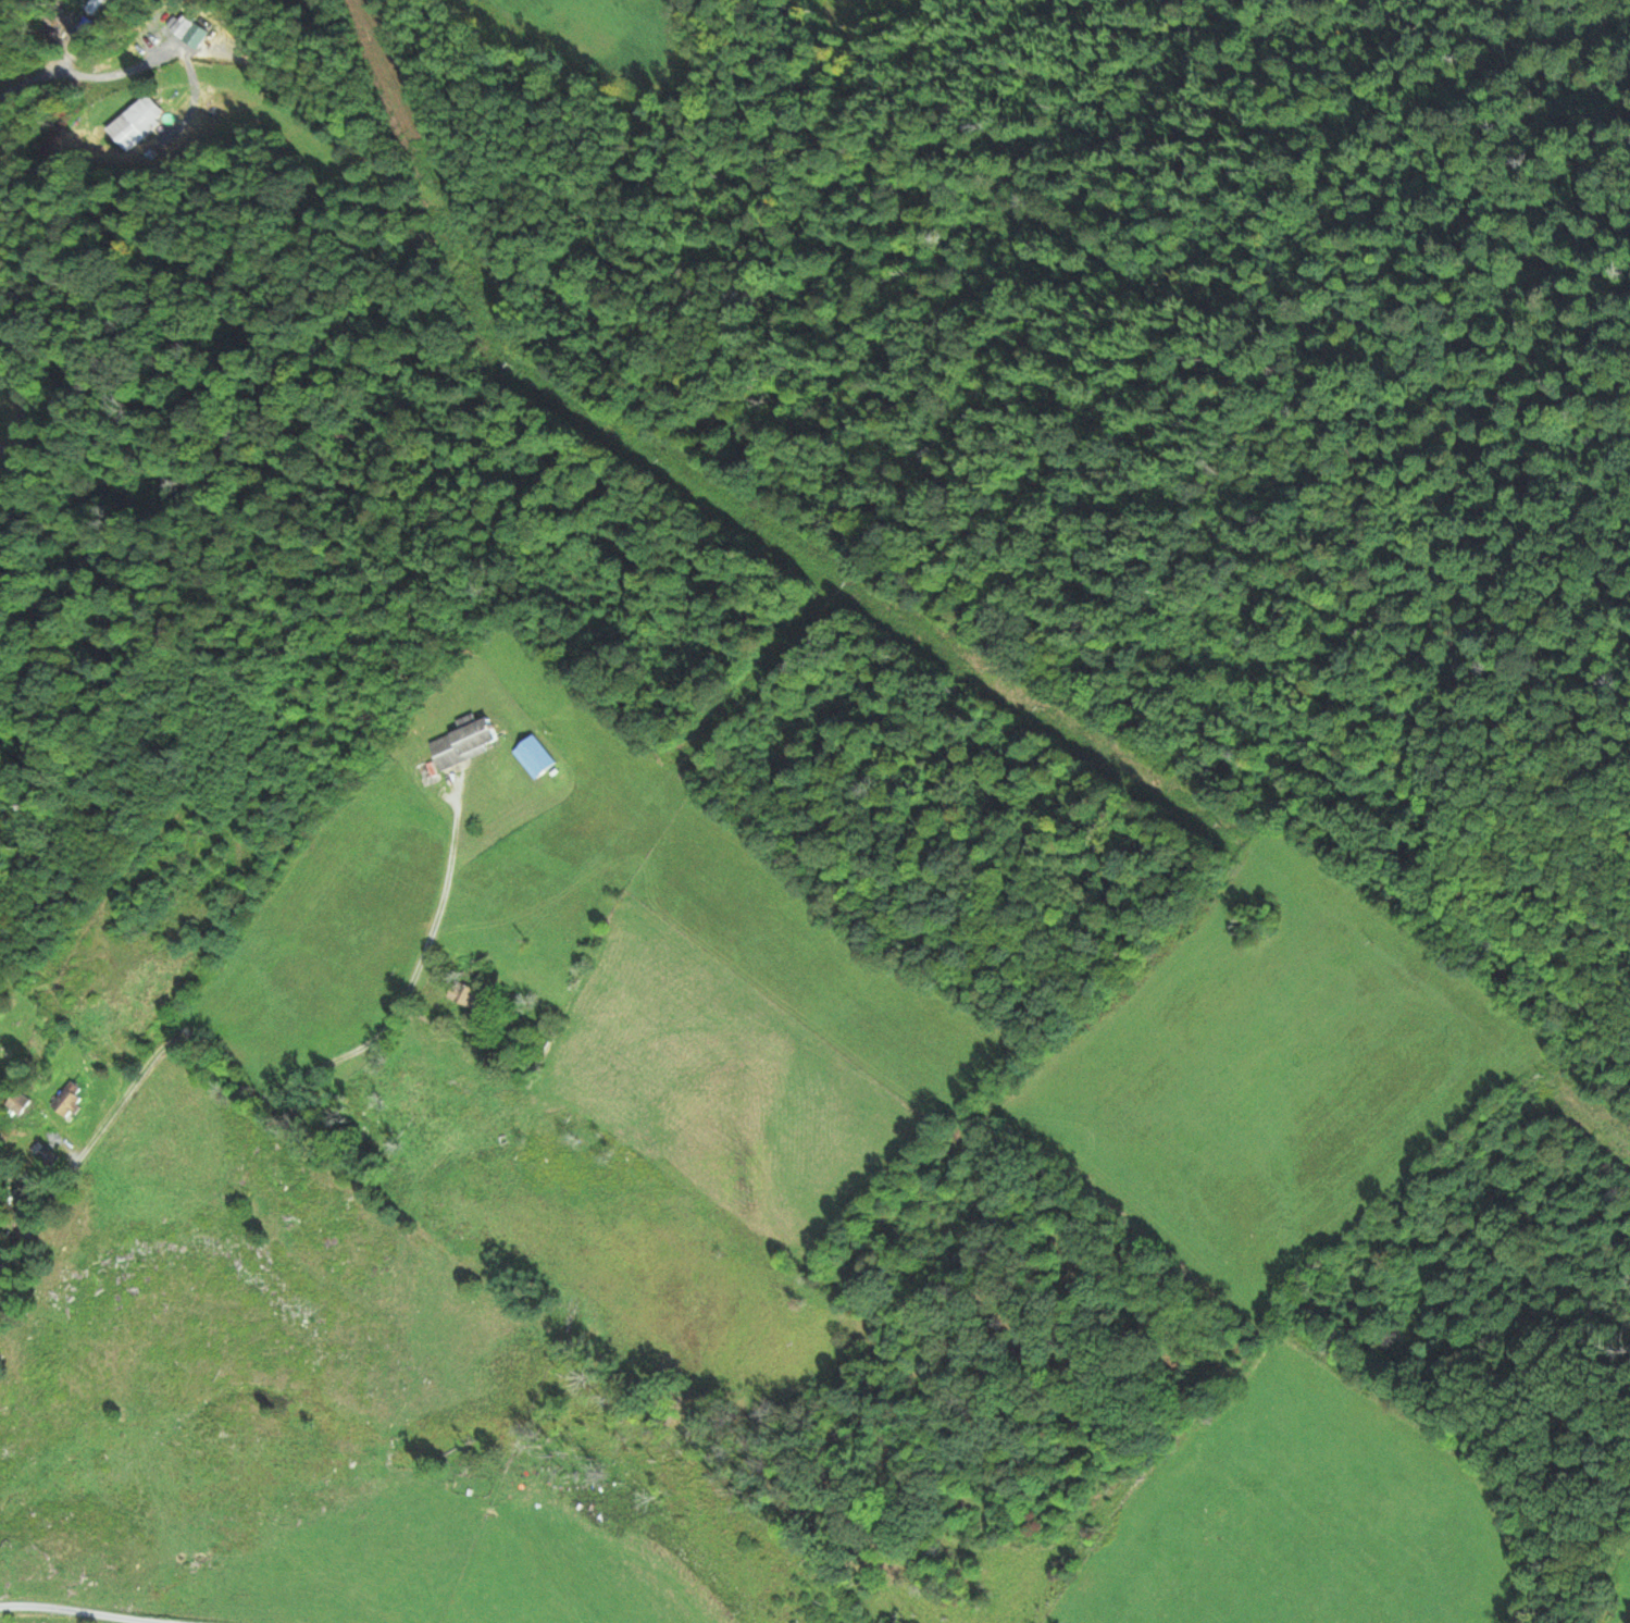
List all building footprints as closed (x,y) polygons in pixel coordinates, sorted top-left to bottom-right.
[(194,24),(183,15),(171,30),(183,39),(194,24)] [(127,120),(110,133),(123,151),(142,137),(138,132),(163,114),(149,95),(122,114),(127,120)] [(438,769),(499,747),(489,720),(429,742),(438,769)] [(483,993),(454,980),(447,997),(475,1010),(483,993)] [(84,1092),(69,1080),(49,1106),(68,1120),(80,1106),(76,1103),(84,1092)]
